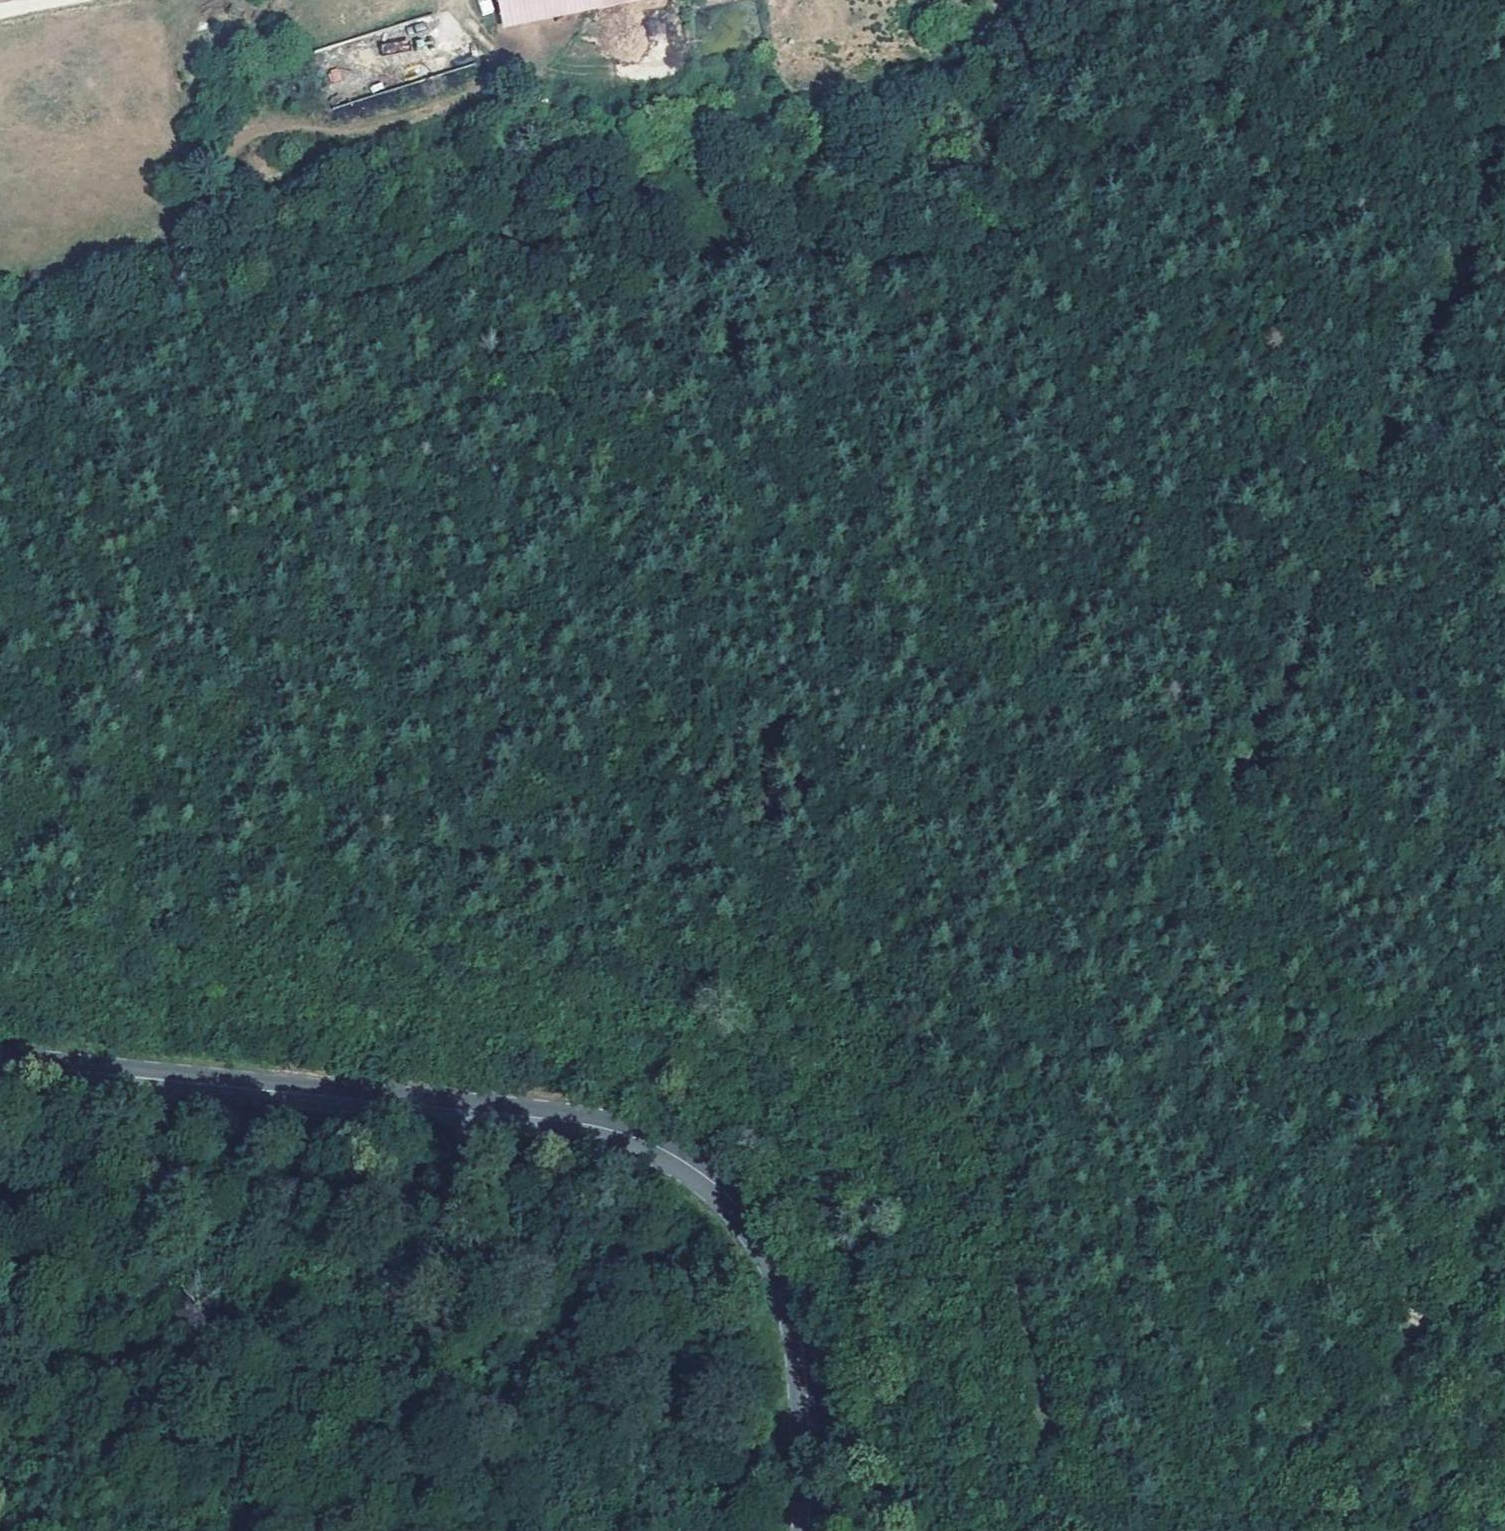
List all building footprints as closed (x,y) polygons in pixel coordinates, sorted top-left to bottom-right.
[(489,12),(547,0),(487,0),(489,12)] [(382,53),(407,48),(405,37),(379,43),(382,53)]
